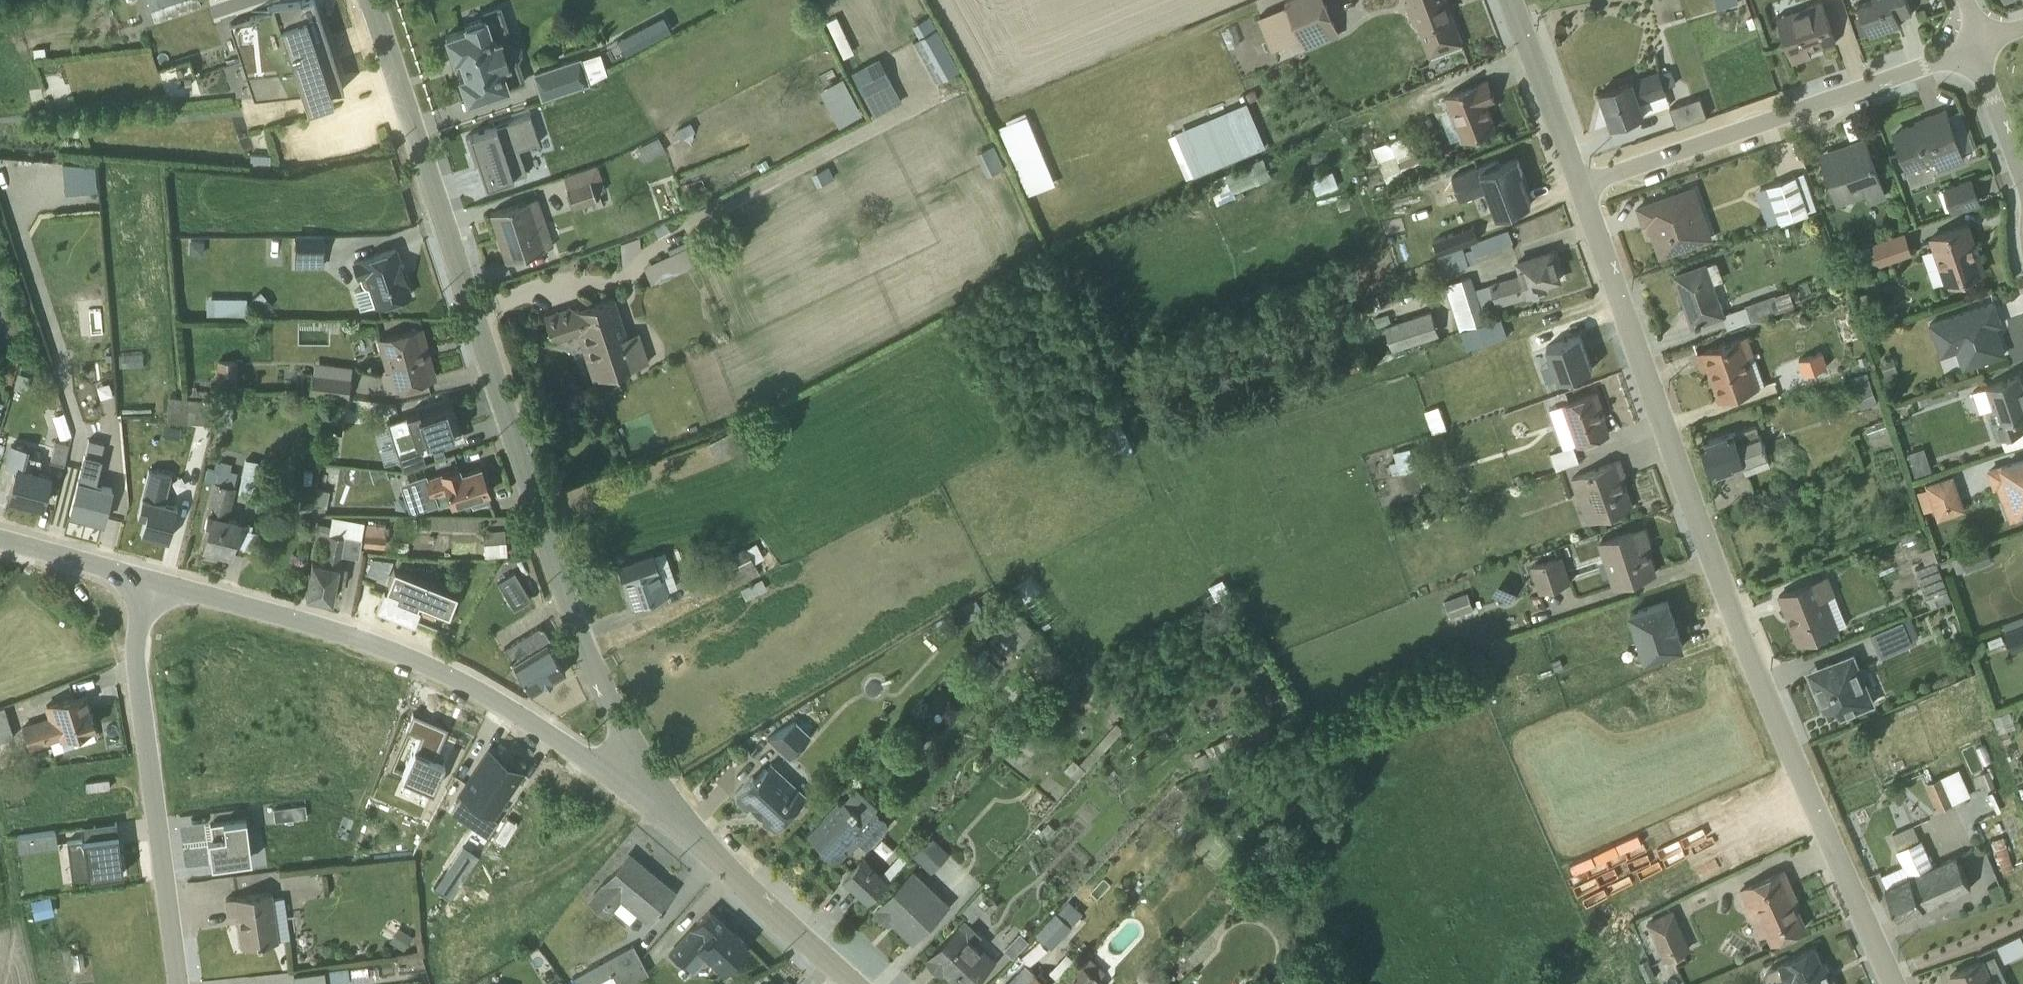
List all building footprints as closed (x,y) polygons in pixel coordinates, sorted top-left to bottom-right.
[(154,21),(200,6),(198,0),(147,0),(154,21)] [(228,24),(252,98),(302,94),(305,107),(332,99),(325,78),(337,75),(313,0),(301,0),(299,1),(273,2),(274,11),(228,24)] [(1286,0),(1301,46),(1343,31),(1332,0),(1287,0),(1286,0)] [(1445,0),(1407,0),(1429,57),(1462,44),(1445,0)] [(1736,0),(1714,0),(1717,9),(1736,3),(1736,0)] [(1906,0),(1867,0),(1857,3),(1869,37),(1901,26),(1898,18),(1911,13),(1906,0)] [(1836,42),(1821,3),(1776,19),(1792,63),(1810,56),(1808,52),(1836,42)] [(466,27),(443,35),(466,102),(522,83),(496,7),(464,18),(466,27)] [(959,72),(928,17),(911,26),(918,39),(911,43),(934,85),(959,72)] [(852,53),(835,18),(825,23),(843,58),(852,53)] [(886,110),(901,102),(878,58),(850,74),(862,97),(871,93),(886,110)] [(533,76),(542,98),(587,81),(578,59),(533,76)] [(1658,73),(1599,93),(1611,126),(1643,115),(1638,101),(1647,97),(1648,99),(1665,93),(1658,73)] [(1487,81),(1446,98),(1463,141),(1496,128),(1485,102),(1494,98),(1487,81)] [(1670,109),(1677,127),(1706,117),(1700,98),(1670,109)] [(1265,148),(1247,103),(1175,133),(1194,178),(1265,148)] [(1964,157),(1945,111),(1925,119),(1927,122),(1894,135),(1908,171),(1934,160),(1937,168),(1964,157)] [(517,149),(537,143),(529,117),(465,137),(474,164),(478,163),(486,185),(484,185),(485,187),(525,174),(517,149)] [(1049,172),(1025,119),(997,132),(1004,148),(1016,143),(1032,180),(1049,172)] [(1407,135),(1374,149),(1388,183),(1434,164),(1431,157),(1418,162),(1407,135)] [(1885,198),(1864,139),(1848,145),(1849,150),(1822,160),(1837,205),(1865,195),(1868,204),(1885,198)] [(1231,192),(1274,175),(1266,155),(1219,174),(1223,185),(1227,183),(1231,192)] [(1496,160),(1452,178),(1461,202),(1486,192),(1496,217),(1530,204),(1519,176),(1524,174),(1518,158),(1499,166),(1496,160)] [(63,162),(64,189),(96,188),(95,161),(63,162)] [(563,178),(572,206),(608,195),(598,167),(563,178)] [(1317,190),(1339,185),(1335,169),(1313,175),(1317,190)] [(1795,176),(1767,186),(1779,221),(1808,211),(1795,176)] [(1951,209),(1977,200),(1970,178),(1943,188),(1951,209)] [(1710,238),(1693,190),(1637,208),(1643,225),(1654,222),(1660,239),(1655,240),(1660,255),(1710,238)] [(541,197),(490,214),(507,264),(558,247),(541,197)] [(1968,224),(1929,238),(1945,284),(1984,270),(1968,224)] [(1442,275),(1515,249),(1509,232),(1436,258),(1442,275)] [(1872,243),(1878,264),(1911,253),(1904,232),(1872,243)] [(322,237),(294,237),(294,256),(321,256),(322,237)] [(651,286),(696,267),(688,248),(643,267),(651,286)] [(409,296),(394,250),(352,264),(360,290),(353,292),(360,312),(409,296)] [(1481,310),(1545,290),(1543,284),(1559,280),(1550,253),(1516,263),(1519,274),(1489,283),(1490,285),(1474,290),(1470,277),(1446,284),(1460,330),(1485,322),(1481,310)] [(1787,290),(1725,314),(1707,266),(1675,278),(1694,328),(1724,317),(1729,330),(1793,305),(1787,290)] [(273,305),(261,292),(249,303),(261,316),(273,305)] [(247,296),(208,295),(207,311),(247,312),(247,296)] [(612,295),(543,315),(552,347),(580,339),(592,380),(648,365),(638,330),(623,334),(612,295)] [(1994,300),(1928,322),(1940,356),(1956,350),(1962,368),(2001,355),(1991,326),(2001,322),(1994,300)] [(1394,351),(1439,334),(1431,312),(1385,328),(1394,351)] [(1485,322),(1460,330),(1466,350),(1509,337),(1502,317),(1485,322)] [(421,329),(377,342),(391,391),(429,380),(419,347),(426,346),(421,329)] [(1720,402),(1760,387),(1749,356),(1754,354),(1747,336),(1697,354),(1703,371),(1708,369),(1720,402)] [(141,353),(118,355),(119,367),(142,365),(141,353)] [(1898,370),(1894,356),(1880,360),(1884,374),(1898,370)] [(236,360),(217,361),(218,391),(237,390),(236,360)] [(351,368),(314,364),(310,395),(347,399),(351,368)] [(1878,402),(1868,372),(1850,379),(1861,408),(1878,402)] [(2019,374),(1985,386),(1992,405),(1985,408),(1996,439),(2022,430),(2022,424),(2020,416),(2022,414),(2022,406),(2022,386),(2019,374)] [(120,410),(151,410),(150,393),(119,394),(120,410)] [(1597,394),(1563,405),(1576,445),(1608,434),(1602,416),(1605,415),(1597,394)] [(1107,396),(1087,404),(1110,461),(1123,455),(1115,437),(1123,434),(1107,396)] [(159,405),(158,421),(213,425),(215,402),(168,399),(168,406),(159,405)] [(419,445),(460,431),(452,406),(420,416),(419,413),(387,423),(403,472),(425,464),(419,445)] [(1767,461),(1755,426),(1700,445),(1711,476),(1726,471),(1728,475),(1767,461)] [(102,523),(111,488),(96,484),(102,459),(90,456),(93,445),(70,439),(64,466),(80,470),(70,515),(102,523)] [(42,507),(51,474),(38,471),(41,459),(25,455),(27,448),(10,443),(3,467),(16,471),(9,498),(42,507)] [(1412,445),(1392,449),(1396,472),(1416,467),(1412,445)] [(1931,469),(1923,446),(1907,452),(1915,475),(1931,469)] [(1573,447),(1551,454),(1556,471),(1579,463),(1573,447)] [(167,539),(176,504),(166,501),(172,475),(166,474),(169,461),(153,457),(138,515),(146,517),(142,533),(167,539)] [(2022,513),(2022,459),(2000,467),(1999,465),(1987,469),(1994,489),(1998,487),(2009,518),(2022,513)] [(255,497),(262,463),(245,460),(238,493),(255,497)] [(1621,461),(1572,478),(1588,524),(1632,508),(1622,478),(1626,477),(1621,461)] [(450,506),(488,494),(480,469),(462,475),(459,468),(427,479),(425,475),(400,484),(410,514),(438,505),(435,496),(446,493),(450,506)] [(230,555),(238,519),(228,517),(235,487),(232,486),(235,473),(216,469),(215,472),(206,470),(203,481),(212,483),(206,511),(208,512),(203,532),(207,533),(203,549),(230,555)] [(1965,509),(1953,475),(1926,484),(1927,488),(1917,492),(1925,512),(1934,509),(1938,519),(1965,509)] [(326,508),(329,491),(315,490),(313,506),(326,508)] [(364,524),(331,517),(329,527),(319,525),(314,545),(325,548),(322,563),(313,561),(306,598),(331,603),(335,585),(343,587),(347,569),(338,567),(341,552),(358,556),(364,524)] [(366,525),(363,547),(384,550),(387,528),(366,525)] [(1644,528),(1598,543),(1612,587),(1654,574),(1645,546),(1650,545),(1644,528)] [(506,530),(484,531),(485,555),(507,555),(506,530)] [(685,579),(694,597),(729,579),(734,588),(759,575),(754,564),(758,561),(764,572),(776,566),(770,555),(763,559),(755,544),(685,579)] [(1993,559),(1987,544),(1960,554),(1967,570),(1993,559)] [(664,552),(618,568),(623,583),(625,582),(633,605),(666,594),(666,592),(677,588),(664,552)] [(1530,566),(1531,570),(1539,594),(1571,583),(1562,555),(1530,566)] [(1936,560),(1915,568),(1931,606),(1951,598),(1936,560)] [(513,606),(530,596),(515,569),(498,579),(513,606)] [(456,595),(393,570),(378,608),(414,622),(420,608),(416,606),(418,602),(448,614),(456,595)] [(1829,576),(1779,596),(1798,644),(1839,627),(1827,598),(1837,594),(1829,576)] [(739,590),(745,601),(766,591),(761,579),(739,590)] [(1446,597),(1451,616),(1473,610),(1468,591),(1446,597)] [(1667,601),(1627,614),(1642,659),(1682,645),(1667,601)] [(1913,617),(1871,633),(1880,656),(1912,644),(1909,638),(1920,634),(1913,617)] [(2022,646),(2022,617),(2005,624),(2014,649),(2022,646)] [(541,626),(504,650),(532,693),(564,673),(546,645),(551,642),(541,626)] [(1840,714),(1874,701),(1855,653),(1825,665),(1827,671),(1811,678),(1823,709),(1836,704),(1840,714)] [(15,731),(22,751),(93,727),(84,700),(75,703),(73,698),(44,708),(47,717),(20,726),(22,729),(15,731)] [(4,707),(0,708),(0,740),(13,736),(4,707)] [(2000,731),(2017,725),(2010,709),(1994,715),(2000,731)] [(434,759),(447,729),(412,714),(405,730),(420,736),(398,785),(429,799),(444,764),(434,759)] [(788,758),(809,735),(796,723),(768,739),(788,758)] [(491,817),(519,774),(488,753),(484,759),(448,812),(487,838),(498,822),(491,817)] [(805,796),(770,765),(756,781),(752,777),(731,800),(744,812),(750,805),(760,815),(756,819),(771,833),(787,815),(791,819),(804,805),(800,802),(805,796)] [(1959,768),(1926,782),(1938,809),(1971,794),(1959,768)] [(838,802),(807,836),(839,865),(849,854),(844,849),(870,822),(846,800),(841,805),(838,802)] [(207,840),(210,866),(250,861),(245,820),(209,825),(211,839),(207,840)] [(81,840),(67,842),(72,881),(122,874),(116,823),(80,828),(81,840)] [(1899,918),(1970,887),(1956,856),(1934,865),(1922,838),(1919,839),(1913,824),(1892,833),(1899,848),(1896,849),(1904,866),(1881,876),(1899,918)] [(1992,838),(2002,870),(2022,864),(2022,829),(1992,838)] [(464,833),(459,842),(479,853),(484,843),(464,833)] [(474,860),(434,835),(417,861),(427,867),(421,876),(441,889),(447,879),(457,886),(474,860)] [(932,837),(914,857),(932,873),(950,854),(932,837)] [(910,838),(899,850),(909,859),(920,847),(910,838)] [(628,855),(587,903),(606,918),(612,911),(628,924),(635,915),(647,925),(673,893),(628,855)] [(869,904),(890,881),(866,858),(844,881),(869,904)] [(1784,871),(1738,892),(1760,938),(1765,935),(1769,943),(1804,927),(1786,887),(1790,885),(1784,871)] [(915,940),(948,905),(913,872),(876,912),(888,924),(893,919),(915,940)] [(278,940),(289,939),(283,898),(273,899),(271,892),(225,899),(227,916),(236,915),(240,947),(278,942),(278,940)] [(992,901),(983,892),(963,913),(972,922),(992,901)] [(747,947),(709,911),(669,954),(683,966),(698,951),(722,973),(747,947)] [(1690,949),(1673,912),(1648,923),(1665,961),(1690,949)] [(1057,913),(1037,934),(1052,948),(1072,926),(1057,913)] [(996,961),(976,944),(983,937),(966,922),(928,963),(941,975),(944,972),(957,983),(974,983),(996,961)] [(412,937),(398,929),(390,944),(404,952),(412,937)] [(1998,946),(2005,960),(2022,951),(2022,933),(1998,946)] [(640,960),(632,946),(572,978),(575,983),(594,983),(640,960)] [(1825,963),(1822,964),(1815,948),(1778,965),(1779,966),(1767,972),(1764,975),(1763,978),(1764,981),(1765,983),(1766,983),(1779,983),(1786,981),(1786,982),(1790,980),(1792,983),(1834,983),(1825,963)] [(1951,974),(1956,983),(2008,983),(1995,955),(1951,974)] [(595,983),(628,983),(647,974),(640,960),(595,983)] [(1655,976),(1648,960),(1639,964),(1646,980),(1655,976)] [(1086,964),(1068,983),(1109,983),(1086,964)] [(1025,965),(1008,983),(1045,983),(1025,965)] [(294,976),(295,983),(337,983),(349,982),(347,968),(294,976)]
